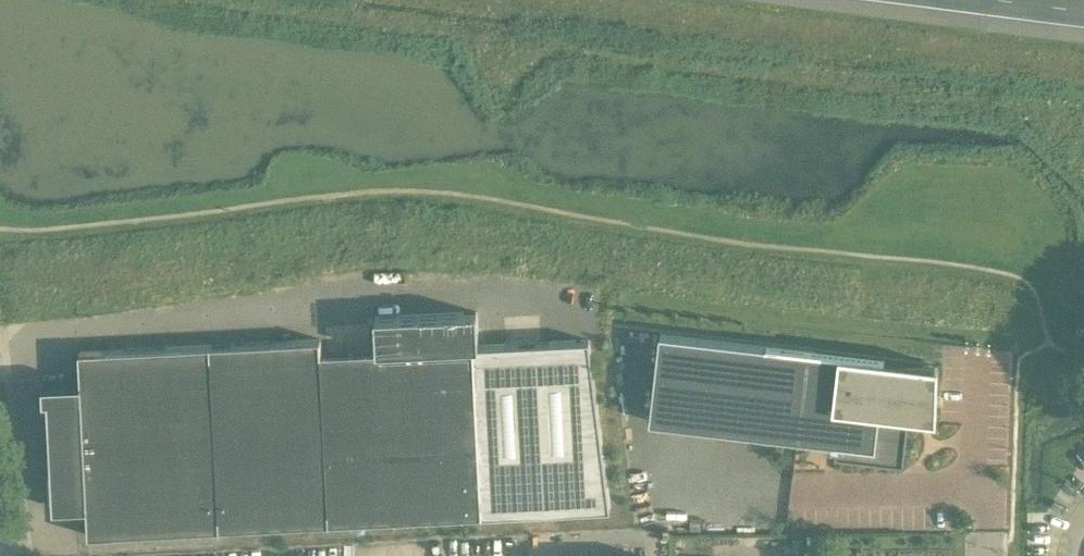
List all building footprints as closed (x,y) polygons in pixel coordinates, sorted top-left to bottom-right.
[(216,440),(221,527),(608,508),(587,340),(479,344),(476,311),(376,317),(376,349),(321,353),(323,433),(216,440)] [(915,412),(927,413),(928,406),(939,407),(940,365),(660,333),(650,421),(842,443),(841,449),(837,448),(836,453),(905,460),(912,404),(916,404),(915,412)] [(321,353),(319,339),(79,351),(80,382),(43,384),(43,399),(54,399),(60,500),(87,499),(88,535),(221,527),(216,440),(323,433),(321,353)]
